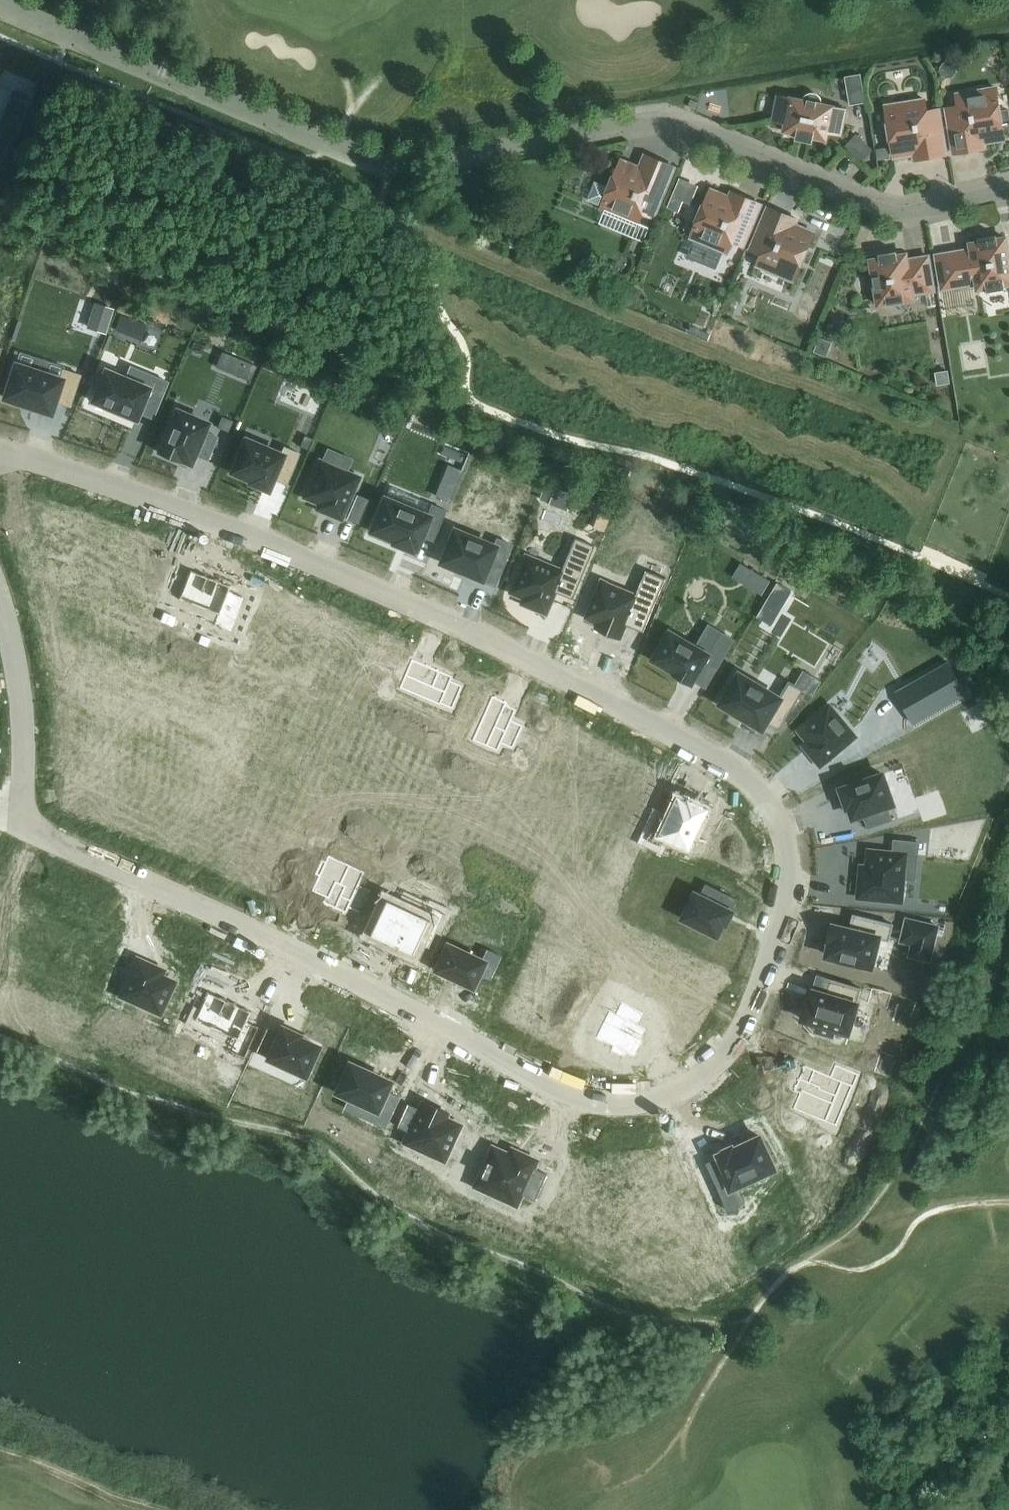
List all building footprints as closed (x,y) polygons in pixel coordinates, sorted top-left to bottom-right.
[(950,61),(944,62),(940,67),(941,74),(946,78),(953,77),(956,71),(956,65),(950,61)] [(958,105),(946,107),(954,153),(986,148),(985,142),(1004,139),(996,88),(956,94),(958,105)] [(814,137),(814,139),(828,142),(830,132),(842,135),(848,110),(835,107),(836,105),(789,95),(789,97),(776,95),(771,120),(784,123),(782,132),(796,135),(796,133),(814,137)] [(938,108),(926,110),(925,99),(885,106),(894,157),(913,154),(914,160),(946,155),(938,108)] [(873,149),(856,133),(844,145),(862,161),(873,149)] [(878,160),(890,158),(888,147),(876,149),(878,160)] [(602,205),(601,208),(637,223),(631,236),(643,241),(648,228),(638,223),(642,212),(653,217),(674,167),(641,153),(635,166),(621,160),(609,187),(595,181),(587,199),(602,205)] [(694,238),(686,257),(716,269),(723,251),(727,252),(731,243),(742,247),(747,235),(761,204),(740,195),(731,191),(728,196),(711,189),(690,237),(694,238)] [(678,212),(683,201),(672,196),(667,207),(678,212)] [(798,219),(768,207),(750,250),(761,255),(757,265),(793,280),(814,233),(796,225),(798,219)] [(1005,213),(993,213),(993,229),(1006,228),(1005,213)] [(933,253),(939,292),(974,287),(975,292),(987,291),(987,294),(1005,291),(1004,288),(1008,287),(1008,243),(1008,234),(996,236),(996,233),(978,236),(978,239),(967,241),(968,247),(933,253)] [(876,309),(917,302),(916,296),(937,293),(930,253),(909,257),(908,251),(896,253),(896,249),(878,252),(879,256),(867,258),(876,309)] [(96,304),(88,327),(91,328),(104,332),(111,309),(96,304)] [(116,329),(125,332),(129,321),(120,317),(116,329)] [(826,357),(832,342),(820,337),(814,352),(826,357)] [(246,362),(239,377),(250,381),(256,366),(246,362)] [(15,364),(4,397),(21,403),(20,404),(22,405),(22,403),(32,407),(32,408),(33,408),(34,407),(50,412),(54,401),(70,406),(80,375),(62,369),(59,378),(15,364)] [(119,414),(120,413),(135,420),(142,403),(156,409),(167,382),(152,375),(148,386),(105,369),(91,401),(107,408),(106,409),(108,409),(108,408),(118,412),(118,413),(119,414)] [(937,385),(950,383),(948,370),(935,372),(937,385)] [(177,410),(159,452),(162,453),(162,454),(163,455),(164,454),(172,458),(172,459),(174,459),(174,458),(177,460),(178,457),(187,461),(186,462),(188,463),(188,462),(190,462),(193,454),(207,460),(217,436),(203,431),(206,423),(177,410)] [(228,432),(232,421),(221,416),(217,427),(228,432)] [(231,471),(233,472),(233,473),(235,474),(235,473),(251,480),(250,482),(254,483),(253,485),(255,485),(255,484),(263,487),(262,488),(264,489),(264,488),(267,489),(272,478),(286,484),(299,453),(284,447),(280,454),(245,439),(231,471)] [(319,461),(304,497),(320,503),(317,509),(319,510),(319,511),(320,512),(321,510),(327,513),(327,514),(328,515),(329,514),(338,518),(337,519),(339,519),(339,518),(340,519),(358,477),(319,461)] [(556,488),(545,484),(539,498),(550,503),(556,488)] [(435,495),(448,501),(452,492),(439,486),(435,495)] [(384,498),(371,530),(373,531),(372,532),(374,533),(375,532),(394,540),(393,542),(396,544),(396,545),(398,546),(398,544),(407,548),(406,549),(408,550),(409,549),(412,550),(413,548),(415,549),(420,536),(432,541),(445,510),(432,504),(427,515),(384,498)] [(80,568),(88,544),(76,540),(79,531),(38,517),(28,546),(68,560),(66,564),(80,568)] [(454,529),(440,562),(455,568),(454,569),(456,570),(456,569),(465,572),(465,573),(466,574),(467,573),(481,579),(488,562),(502,568),(511,545),(496,538),(493,546),(454,529)] [(156,554),(142,548),(129,543),(129,544),(115,538),(104,568),(144,582),(143,585),(158,591),(168,564),(154,559),(156,554)] [(525,605),(532,607),(531,609),(533,609),(533,608),(542,612),(541,613),(543,613),(544,612),(545,613),(553,592),(571,599),(594,546),(574,538),(561,570),(525,556),(510,592),(524,598),(521,603),(523,604),(523,605),(525,606),(525,605)] [(204,575),(189,570),(178,599),(218,614),(213,625),(231,632),(244,597),(228,591),(230,586),(216,580),(216,579),(215,578),(214,580),(205,576),(206,575),(204,574),(204,575)] [(600,581),(585,617),(599,623),(597,628),(620,638),(626,624),(644,632),(666,578),(646,570),(636,596),(600,581)] [(769,580),(762,576),(754,589),(762,593),(769,580)] [(771,593),(785,602),(791,591),(777,582),(771,593)] [(257,649),(259,644),(298,659),(313,620),(295,614),(298,608),(274,599),(266,619),(254,614),(242,643),(257,649)] [(661,639),(653,653),(657,655),(655,659),(657,660),(657,661),(658,662),(659,661),(677,672),(675,674),(678,675),(678,677),(679,677),(680,676),(687,680),(686,681),(688,682),(688,681),(691,683),(705,660),(717,668),(734,639),(720,631),(707,653),(670,632),(665,641),(661,639)] [(373,708),(388,674),(373,667),(380,650),(356,640),(355,642),(335,633),(322,664),(364,682),(356,701),(373,708)] [(412,659),(399,688),(440,705),(440,704),(452,709),(462,686),(450,681),(452,677),(412,659)] [(948,662),(895,692),(914,724),(967,694),(948,662)] [(93,726),(112,688),(116,690),(124,674),(102,663),(94,678),(85,673),(66,712),(93,726)] [(729,684),(720,698),(724,700),(722,703),(736,712),(736,713),(736,714),(737,714),(738,713),(747,718),(746,720),(747,720),(748,720),(748,719),(763,728),(767,721),(779,729),(803,689),(813,695),(821,681),(804,671),(795,685),(789,681),(780,697),(740,673),(732,686),(729,684)] [(492,696),(472,740),(497,751),(501,744),(512,749),(523,726),(511,721),(516,710),(507,706),(508,703),(492,696)] [(830,705),(800,731),(809,742),(804,746),(806,747),(805,748),(806,750),(807,749),(811,754),(811,755),(812,756),(813,755),(819,763),(818,764),(819,765),(820,764),(821,765),(855,736),(830,705)] [(145,790),(146,789),(99,767),(86,795),(115,808),(114,811),(132,819),(135,813),(146,819),(157,796),(145,790)] [(843,792),(841,792),(842,794),(843,793),(846,802),(845,803),(846,804),(847,804),(848,807),(850,806),(853,814),(852,815),(852,816),(853,816),(854,817),(863,814),(868,828),(892,819),(887,805),(893,803),(883,774),(841,788),(843,792)] [(660,846),(665,835),(688,845),(705,809),(690,802),(689,804),(680,800),(669,822),(658,817),(647,839),(660,846)] [(173,805),(160,831),(197,848),(209,821),(173,805)] [(857,894),(857,896),(859,896),(858,897),(901,901),(906,855),(918,856),(919,842),(894,840),(893,852),(869,850),(867,866),(861,866),(861,868),(860,868),(860,869),(861,870),(860,877),(859,876),(859,878),(860,878),(859,894),(857,894)] [(319,876),(312,891),(325,897),(323,903),(346,913),(348,908),(360,913),(370,890),(359,885),(364,872),(328,856),(325,862),(322,860),(315,875),(319,876)] [(696,893),(684,918),(718,934),(724,922),(726,923),(727,921),(728,922),(729,920),(728,920),(731,914),(732,915),(732,913),(731,913),(732,911),(723,907),(729,895),(707,884),(701,896),(696,893)] [(385,899),(368,935),(412,955),(417,943),(428,948),(444,913),(432,908),(427,919),(385,899)] [(833,925),(832,927),(831,927),(830,929),(832,929),(830,935),(829,935),(828,937),(830,937),(829,940),(831,940),(828,956),(852,962),(851,966),(867,970),(868,966),(872,966),(879,938),(889,940),(892,924),(854,915),(850,929),(833,925)] [(481,961),(447,944),(435,969),(471,986),(477,973),(489,979),(499,956),(486,950),(481,961)] [(163,970),(161,969),(161,968),(160,967),(159,968),(153,965),(153,964),(152,964),(151,965),(136,958),(120,996),(160,1014),(174,982),(161,976),(163,970)] [(495,1003),(510,1010),(509,1012),(522,1018),(523,1016),(537,1023),(544,1008),(556,1013),(568,987),(555,981),(550,992),(510,973),(495,1003)] [(803,1015),(802,1017),(804,1017),(803,1020),(818,1024),(816,1031),(833,1036),(835,1029),(849,1033),(858,1003),(856,1002),(861,988),(829,979),(825,993),(814,990),(811,1001),(808,1001),(808,1003),(806,1003),(806,1005),(807,1005),(804,1016),(803,1015)] [(244,1057),(258,1027),(246,1022),(251,1011),(207,991),(194,1020),(236,1039),(231,1051),(244,1057)] [(609,1050),(624,1057),(625,1054),(634,1058),(643,1040),(640,1039),(645,1029),(637,1025),(643,1013),(620,1002),(615,1014),(608,1010),(594,1038),(611,1047),(609,1050)] [(298,1035),(295,1034),(296,1032),(294,1032),(294,1033),(286,1029),(287,1028),(285,1028),(285,1029),(282,1027),(279,1033),(267,1028),(257,1051),(268,1056),(268,1058),(304,1074),(317,1046),(315,1045),(316,1044),(314,1043),(313,1045),(297,1037),(298,1035)] [(349,1063),(336,1091),(374,1109),(369,1120),(384,1127),(398,1097),(385,1091),(389,1081),(375,1075),(375,1074),(374,1073),(373,1074),(365,1070),(365,1069),(363,1068),(363,1069),(349,1063)] [(800,1093),(793,1109),(826,1122),(842,1083),(853,1087),(859,1074),(835,1065),(830,1076),(805,1066),(794,1091),(800,1093)] [(408,1132),(403,1142),(443,1161),(460,1125),(444,1118),(447,1112),(422,1101),(418,1109),(407,1104),(396,1127),(408,1132)] [(727,1179),(715,1185),(727,1211),(741,1205),(733,1188),(775,1169),(760,1136),(758,1138),(757,1137),(756,1137),(756,1138),(747,1143),(747,1141),(745,1142),(746,1143),(733,1149),(732,1147),(730,1148),(729,1147),(728,1147),(728,1149),(720,1152),(720,1151),(718,1152),(718,1153),(716,1154),(727,1179)] [(515,1205),(520,1194),(534,1200),(546,1174),(533,1168),(536,1160),(511,1149),(509,1155),(492,1147),(474,1186),(515,1205)] [(578,1218),(609,1220),(611,1176),(592,1175),(592,1177),(580,1177),(580,1184),(567,1183),(566,1208),(578,1209),(578,1218)] [(711,1220),(704,1188),(683,1192),(680,1179),(637,1188),(644,1219),(685,1210),(689,1225),(711,1220)]
